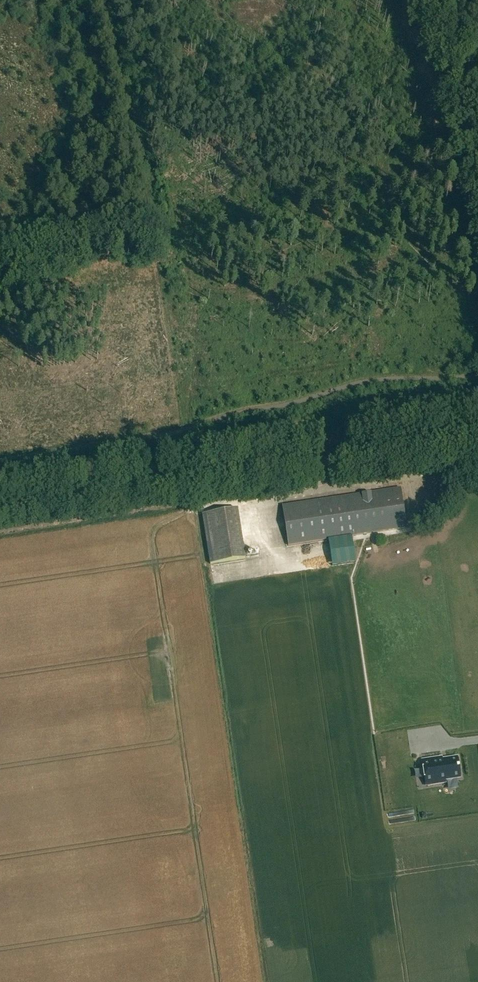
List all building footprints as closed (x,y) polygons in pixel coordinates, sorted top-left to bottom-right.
[(288,545),(406,527),(400,488),(282,505),(288,545)] [(193,504),(181,504),(182,515),(194,514),(193,504)] [(210,563),(246,557),(237,506),(201,512),(210,563)] [(264,592),(273,592),(272,582),(263,583),(264,592)] [(441,759),(421,762),(425,787),(444,784),(444,783),(459,781),(456,758),(441,760),(441,759)]
